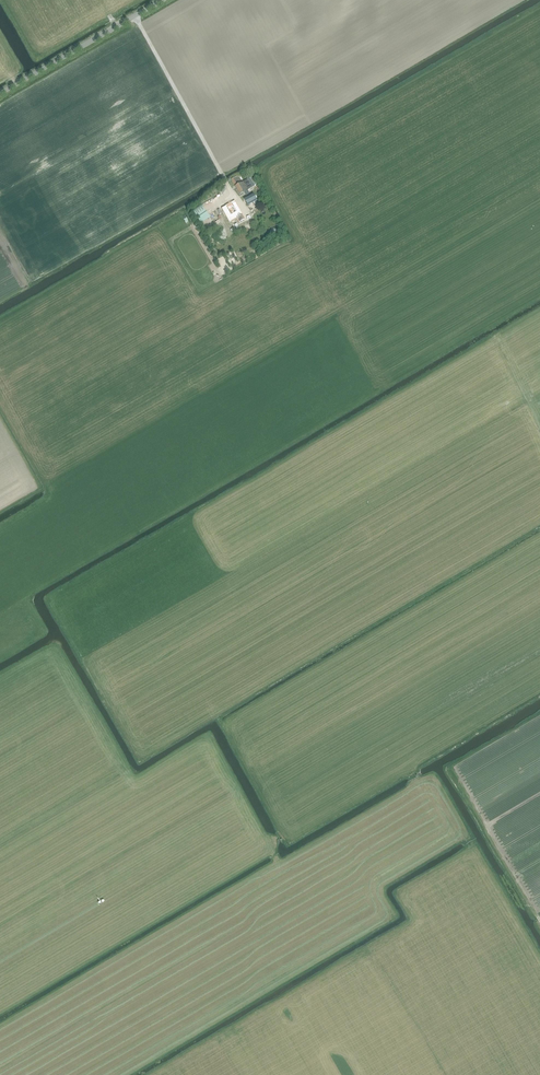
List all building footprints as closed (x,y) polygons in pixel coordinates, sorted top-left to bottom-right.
[(240,195),(252,188),(247,180),(241,183),(237,177),(231,180),(240,195)] [(236,198),(220,207),(227,220),(237,215),(240,221),(242,220),(247,218),(236,198)]
